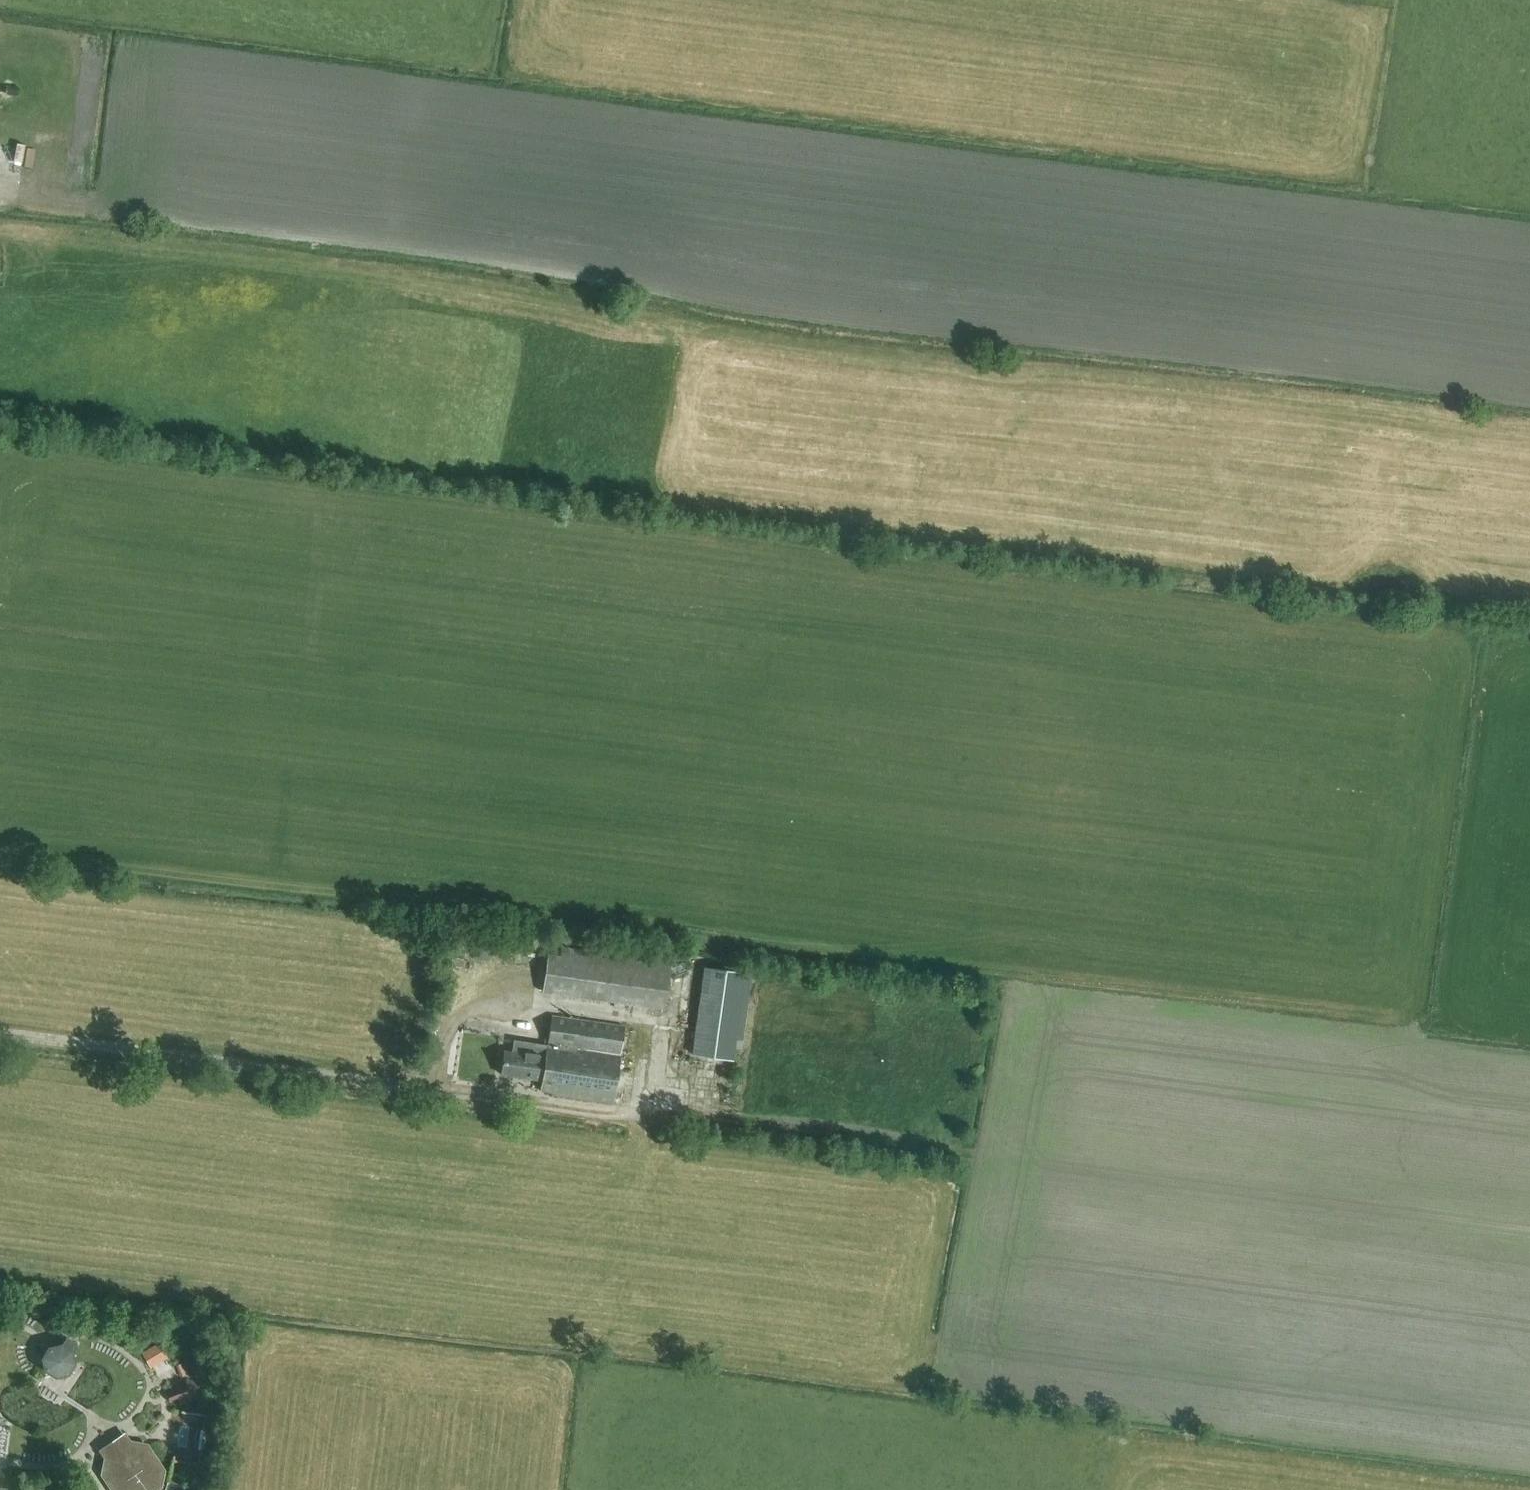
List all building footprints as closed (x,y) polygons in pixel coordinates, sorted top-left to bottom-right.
[(542,991),(664,1009),(670,962),(637,957),(638,948),(604,943),(603,952),(560,946),(559,956),(547,954),(542,991)] [(751,973),(704,966),(691,1054),(733,1061),(735,1048),(740,1049),(751,973)] [(612,1103),(623,1027),(551,1017),(547,1045),(514,1040),(512,1052),(505,1051),(501,1074),(542,1080),(540,1093),(612,1103)] [(71,1348),(74,1342),(67,1337),(62,1344),(49,1347),(42,1358),(45,1370),(56,1377),(69,1374),(75,1363),(71,1348)] [(147,1366),(166,1358),(159,1342),(140,1350),(147,1366)] [(167,1394),(170,1401),(177,1398),(186,1402),(194,1398),(197,1390),(194,1382),(186,1378),(178,1381),(174,1391),(167,1394)] [(123,1438),(106,1449),(115,1464),(113,1474),(124,1489),(139,1489),(151,1482),(153,1471),(142,1455),(132,1453),(123,1438)] [(166,1489),(189,1489),(191,1484),(167,1478),(164,1489),(166,1489)]
